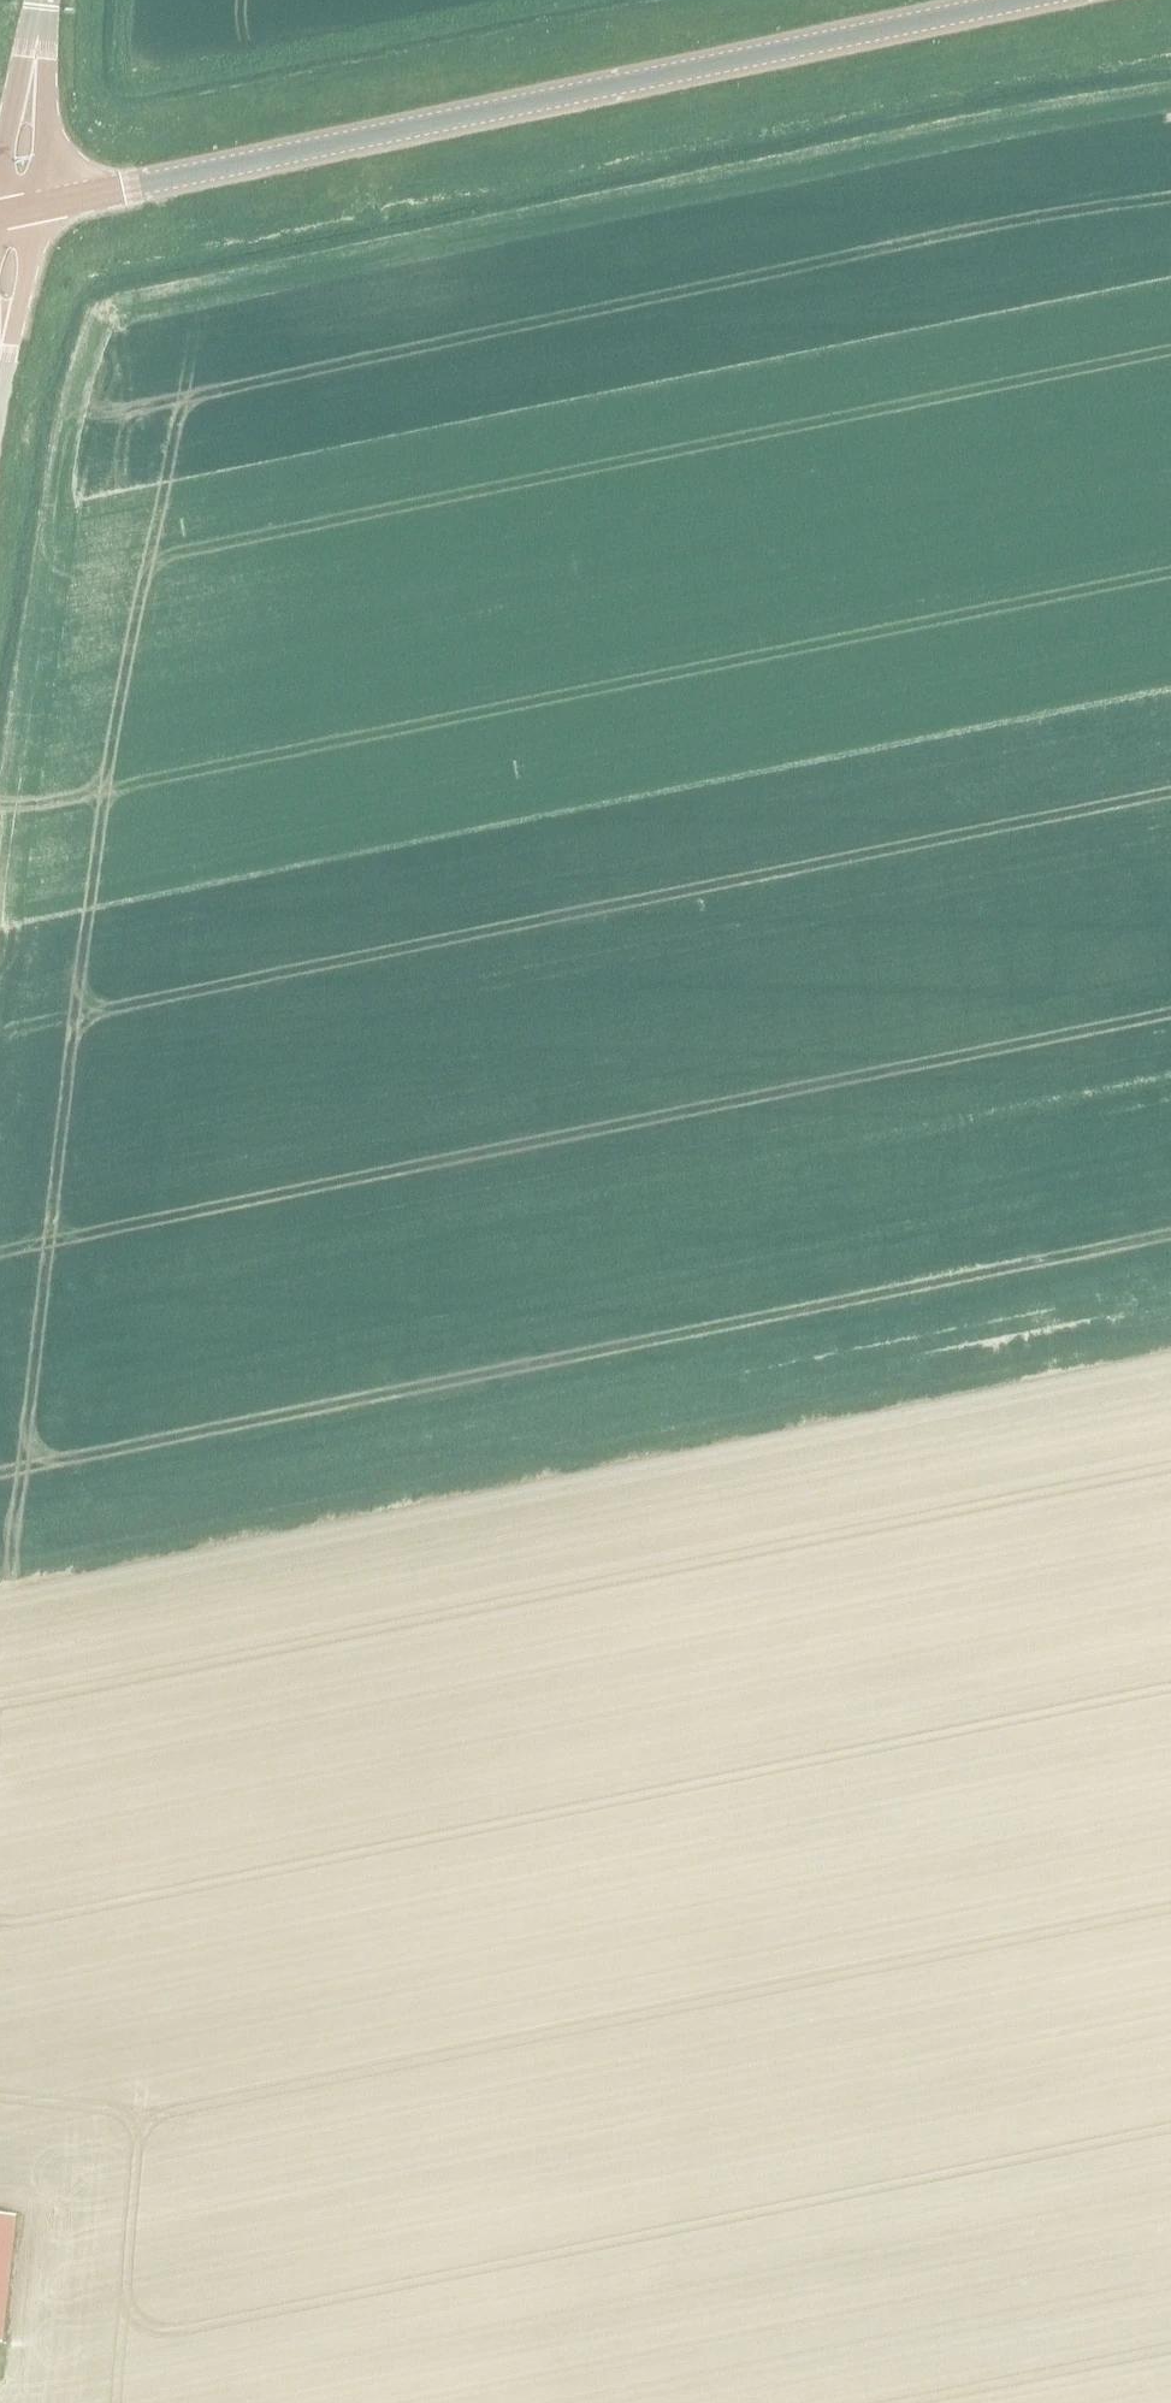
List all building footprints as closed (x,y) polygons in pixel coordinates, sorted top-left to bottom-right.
[(1,2345),(15,2217),(0,2216),(0,2345),(1,2345)]
